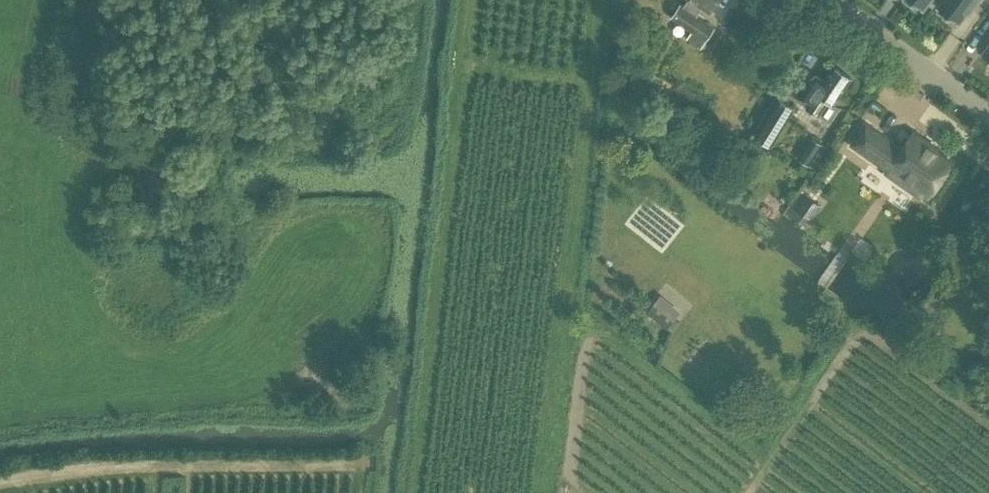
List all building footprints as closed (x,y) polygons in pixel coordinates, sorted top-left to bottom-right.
[(718,0),(688,0),(684,6),(681,4),(672,17),(692,31),(687,38),(701,47),(714,27),(697,15),(703,7),(710,12),(718,0)] [(903,0),(916,10),(919,5),(923,8),(929,0),(903,0)] [(978,0),(935,0),(940,4),(938,6),(942,9),(942,10),(946,13),(943,17),(956,27),(967,11),(969,13),(978,0)] [(800,98),(808,103),(806,107),(818,115),(828,101),(834,105),(851,78),(833,66),(824,80),(816,75),(800,98)] [(781,97),(757,134),(771,144),(795,106),(781,97)] [(925,144),(926,142),(913,133),(901,150),(877,134),(864,152),(889,169),(891,166),(902,174),(898,180),(909,188),(913,182),(929,193),(951,162),(925,144)] [(813,167),(826,147),(811,137),(794,164),(805,171),(809,165),(813,167)] [(811,221),(821,207),(801,192),(791,206),(793,208),(789,214),(806,226),(810,220),(811,221)]
